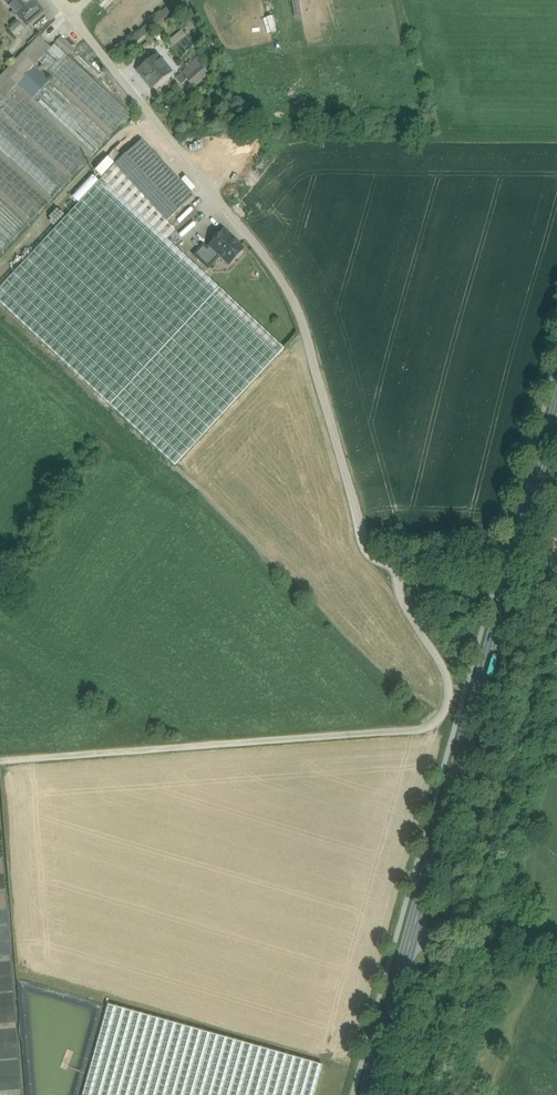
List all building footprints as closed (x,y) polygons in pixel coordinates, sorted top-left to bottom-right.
[(4,0),(21,20),(38,5),(33,0),(5,0),(4,0)] [(38,5),(21,20),(27,27),(44,12),(38,5)] [(135,32),(139,36),(169,12),(165,7),(135,32)] [(16,36),(24,27),(18,20),(9,29),(16,36)] [(185,25),(165,40),(179,60),(200,44),(185,25)] [(74,50),(60,38),(55,43),(69,56),(74,50)] [(0,89),(0,103),(51,48),(44,42),(0,89)] [(0,103),(0,255),(130,114),(55,44),(51,48),(0,103)] [(127,58),(138,71),(154,57),(144,44),(127,58)] [(74,50),(69,56),(96,81),(106,70),(91,57),(87,62),(74,50)] [(154,57),(138,71),(152,88),(171,73),(157,55),(154,57)] [(208,74),(196,60),(177,79),(182,85),(187,80),(193,87),(208,74)] [(133,131),(114,149),(122,157),(135,146),(141,140),(133,131)] [(187,203),(135,146),(122,157),(114,165),(167,222),(187,203)] [(106,157),(114,165),(122,157),(114,149),(106,157)] [(102,178),(114,165),(106,157),(94,170),(102,178)] [(114,165),(102,178),(98,182),(80,202),(0,288),(0,303),(103,399),(212,282),(167,239),(175,230),(167,222),(114,165)] [(90,174),(71,194),(80,202),(98,182),(90,174)] [(224,231),(207,249),(203,245),(199,250),(213,263),(220,256),(229,265),(242,251),(242,248),(224,231)] [(213,263),(199,250),(194,255),(208,269),(213,263)] [(284,349),(212,282),(103,399),(175,466),(284,349)] [(107,1006),(82,1094),(313,1094),(321,1065),(107,1006)]
